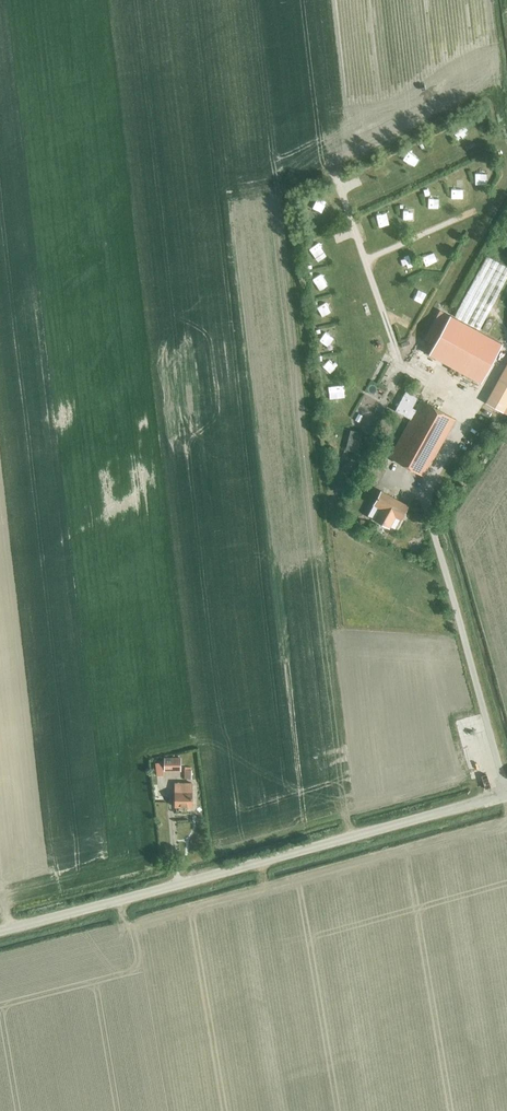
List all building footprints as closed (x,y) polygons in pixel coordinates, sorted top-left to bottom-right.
[(489,163),(477,163),(477,178),(489,178),(489,163)] [(364,177),(365,168),(355,167),(354,176),(364,177)] [(453,175),(454,189),(462,188),(462,174),(453,175)] [(441,189),(430,188),(430,199),(440,199),(441,189)] [(317,192),(313,204),(323,207),(327,196),(317,192)] [(404,199),(404,215),(415,216),(415,200),(404,199)] [(313,240),(318,249),(327,243),(322,234),(313,240)] [(425,256),(436,253),(432,242),(422,245),(425,256)] [(454,316),(479,330),(506,277),(506,267),(492,259),(487,256),(486,256),(454,316)] [(318,279),(329,275),(325,265),(315,269),(318,279)] [(415,282),(412,287),(423,292),(426,287),(415,282)] [(319,297),(323,307),(334,302),(330,292),(319,297)] [(433,344),(449,315),(448,314),(441,310),(440,310),(424,339),(433,344)] [(480,383),(502,343),(478,330),(453,316),(449,315),(433,344),(428,354),(480,383)] [(328,323),(321,332),(331,338),(337,329),(328,323)] [(332,363),(338,357),(331,350),(325,357),(332,363)] [(417,398),(405,391),(395,410),(410,419),(415,409),(412,407),(417,398)] [(389,457),(424,476),(455,419),(421,400),(415,409),(410,419),(389,457)] [(395,516),(400,519),(408,505),(381,490),(368,515),(374,518),(374,519),(389,527),(395,516)] [(180,757),(164,757),(164,771),(181,771),(180,757)] [(175,806),(192,807),(192,783),(175,783),(175,806)]
